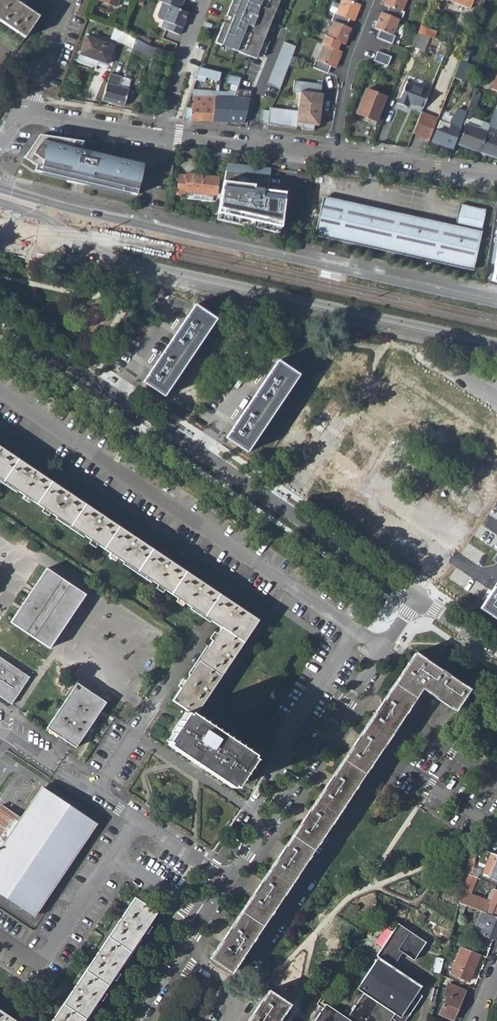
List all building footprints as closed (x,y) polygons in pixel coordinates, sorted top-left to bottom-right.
[(26,38),(40,17),(27,8),(16,0),(0,0),(0,20),(26,38)] [(155,1),(159,2),(176,9),(180,0),(156,0),(155,1)] [(216,43),(244,54),(246,49),(258,54),(264,56),(270,42),(264,39),(280,0),(233,0),(216,43)] [(331,20),(334,21),(346,26),(350,18),(354,20),(361,4),(356,2),(350,0),(342,0),(337,13),(335,12),(331,20)] [(385,6),(389,7),(386,14),(399,19),(401,20),(405,13),(402,12),(407,0),(387,0),(385,6)] [(469,12),(474,0),(441,0),(469,12)] [(159,2),(154,15),(155,18),(161,21),(158,28),(175,35),(184,13),(176,9),(159,2)] [(382,12),(375,29),(380,31),(377,38),(392,43),(395,36),(393,35),(399,19),(386,14),(382,12)] [(325,35),(322,43),(324,44),(337,49),(340,42),(345,44),(351,28),(346,26),(334,21),(328,36),(325,35)] [(420,28),(418,34),(419,35),(430,39),(434,41),(437,35),(420,28)] [(85,34),(78,53),(106,63),(112,44),(85,34)] [(419,35),(413,49),(424,53),(430,39),(419,35)] [(270,80),(282,84),(298,42),(286,37),(270,80)] [(133,39),(129,51),(146,56),(148,48),(133,39)] [(316,58),(312,67),(327,73),(330,65),(335,67),(341,51),(337,49),(324,44),(318,59),(316,58)] [(256,59),(258,54),(246,49),(244,54),(256,59)] [(378,51),(374,61),(388,66),(392,57),(378,51)] [(201,67),(198,76),(213,80),(215,72),(203,68),(201,67)] [(110,75),(102,102),(123,107),(128,89),(117,86),(120,78),(110,75)] [(231,77),(227,91),(235,93),(235,90),(239,77),(232,75),(231,77)] [(454,76),(450,87),(458,90),(463,79),(454,76)] [(296,129),(312,131),(313,126),(314,120),(318,121),(322,90),(320,90),(322,80),(295,77),(293,86),(300,87),(298,105),(270,102),(270,104),(262,103),(259,123),(271,125),(290,128),(290,126),(296,127),(296,129)] [(120,78),(117,86),(128,89),(130,81),(120,78)] [(407,82),(397,106),(405,110),(407,105),(421,111),(428,95),(409,86),(410,84),(407,82)] [(437,130),(432,141),(453,149),(465,117),(475,89),(472,88),(471,91),(469,90),(461,110),(458,109),(449,128),(439,124),(437,130)] [(475,89),(465,117),(471,119),(480,94),(477,93),(478,90),(475,89)] [(188,110),(184,120),(243,124),(244,100),(247,91),(235,90),(235,93),(232,100),(192,99),(191,110),(188,110)] [(366,91),(356,114),(360,116),(359,119),(375,126),(386,99),(366,91)] [(486,132),(496,136),(496,103),(489,125),(486,132)] [(419,114),(412,133),(428,140),(436,121),(419,114)] [(467,125),(459,145),(478,152),(486,132),(489,125),(482,122),(479,129),(467,125)] [(478,152),(496,158),(496,136),(486,132),(478,152)] [(40,133),(24,156),(36,164),(34,168),(136,195),(144,165),(81,148),(82,141),(83,141),(40,133)] [(264,168),(225,163),(216,219),(279,233),(284,193),(267,191),(269,173),(263,172),(264,168)] [(163,164),(161,172),(171,174),(172,165),(163,164)] [(179,175),(176,194),(185,195),(184,198),(215,202),(218,177),(186,173),(186,176),(179,175)] [(484,282),(496,284),(496,192),(484,282)] [(322,196),(315,234),(473,266),(486,205),(459,200),(454,224),(322,196)] [(169,400),(220,323),(200,309),(147,385),(169,400)] [(252,454),(303,380),(283,367),(231,441),(252,454)] [(259,761),(197,719),(261,624),(0,448),(0,481),(224,632),(176,704),(190,714),(168,746),(238,793),(259,761)] [(50,651),(87,598),(48,573),(12,625),(50,651)] [(478,609),(496,622),(496,591),(492,588),(478,609)] [(458,713),(470,692),(419,656),(214,961),(234,974),(425,690),(458,713)] [(31,680),(0,660),(0,697),(13,705),(31,680)] [(78,749),(108,704),(80,685),(50,730),(78,749)] [(99,824),(49,790),(27,822),(6,807),(0,816),(0,894),(36,919),(99,824)] [(489,876),(496,880),(496,858),(489,876)] [(465,873),(461,892),(473,896),(477,877),(465,873)] [(459,902),(472,908),(480,911),(496,918),(496,891),(494,890),(489,902),(473,896),(461,892),(459,902)] [(159,914),(138,900),(56,1020),(88,1020),(159,914)] [(459,902),(455,915),(460,917),(462,912),(469,915),(472,908),(459,902)] [(474,924),(476,932),(493,939),(496,929),(496,918),(480,911),(474,924)] [(319,998),(316,1003),(321,1007),(312,1019),(315,1020),(389,1020),(391,1018),(397,1020),(404,1020),(421,996),(417,992),(421,985),(393,966),(403,952),(413,959),(425,943),(397,924),(376,954),(378,956),(356,988),(363,993),(356,1005),(353,1003),(349,1009),(351,1011),(347,1017),(319,998)] [(462,947),(451,973),(469,981),(481,955),(462,947)] [(441,975),(438,985),(446,990),(449,983),(451,985),(453,980),(441,975)] [(444,1005),(440,1014),(453,1019),(465,990),(451,985),(449,983),(446,990),(444,996),(447,998),(444,1005)] [(289,1005),(268,992),(248,1020),(278,1020),(289,1005)] [(0,1010),(0,1020),(16,1020),(0,1010)]
